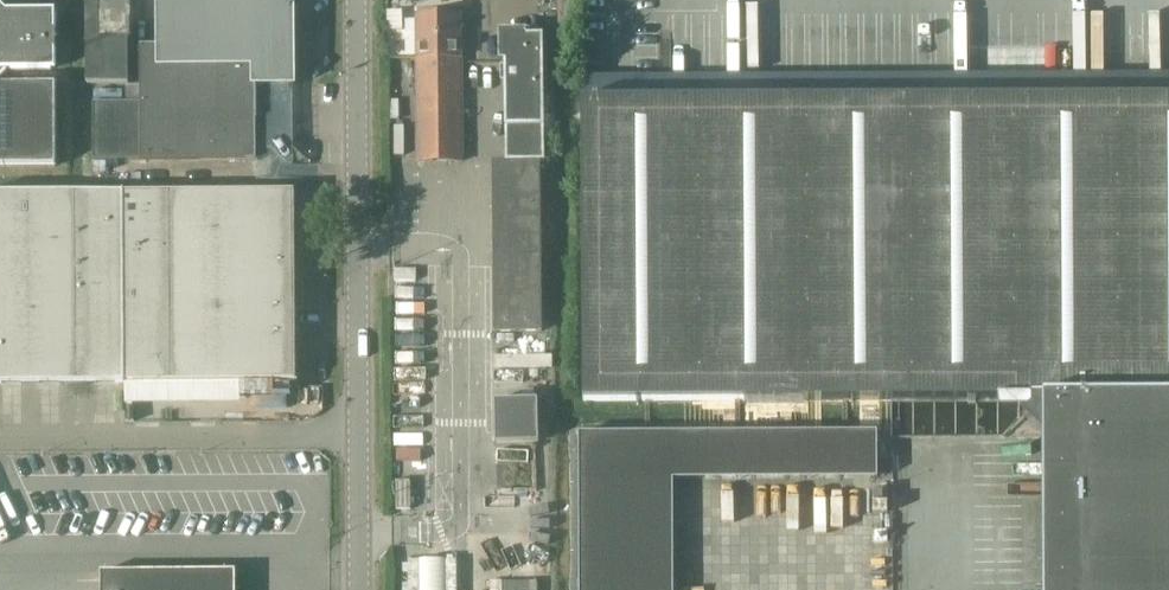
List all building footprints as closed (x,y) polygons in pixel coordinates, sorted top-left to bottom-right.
[(133,3),(131,3),(131,0),(101,0),(101,1),(88,1),(88,83),(130,83),(130,37),(131,37),(131,17),(133,17),(133,3)] [(295,9),(295,7),(296,6),(291,0),(161,0),(161,44),(142,44),(143,105),(96,105),(96,159),(143,159),(258,159),(258,84),(295,83),(295,9)] [(10,70),(53,69),(58,64),(57,16),(52,11),(9,11),(0,2),(0,78),(10,70)] [(463,160),(461,14),(419,15),(420,161),(463,160)] [(496,331),(543,331),(540,161),(545,161),(543,36),(504,36),(506,160),(493,160),(496,331)] [(57,165),(57,84),(0,84),(0,165),(57,165)] [(583,103),(585,400),(893,399),(1034,398),(1034,407),(1026,415),(1046,435),(1047,589),(1168,589),(1168,97),(583,103)] [(298,381),(296,191),(125,192),(124,382),(298,381)] [(125,192),(0,193),(0,383),(124,382),(125,192)] [(539,442),(538,399),(495,400),(495,443),(539,442)] [(410,560),(410,589),(457,589),(457,560),(410,560)] [(237,570),(103,571),(103,589),(237,589),(237,570)]
